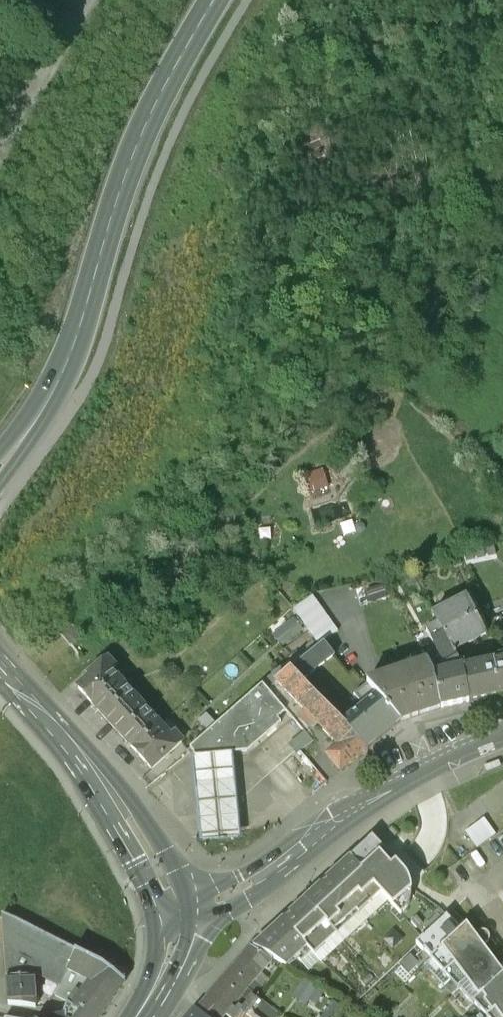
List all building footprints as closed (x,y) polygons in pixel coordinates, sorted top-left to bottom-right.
[(314,488),(332,484),(328,464),(309,469),(314,488)] [(311,597),(292,610),(318,645),(336,631),(311,597)] [(469,598),(435,615),(440,625),(453,652),(488,636),(469,598)] [(449,673),(434,676),(436,681),(443,710),(470,704),(462,670),(453,652),(440,625),(428,631),(449,673)] [(326,644),(294,671),(305,684),(337,658),(326,644)] [(344,667),(351,661),(345,652),(337,658),(344,667)] [(108,660),(89,677),(91,679),(79,690),(93,704),(119,681),(111,672),(115,668),(108,660)] [(462,670),(470,704),(502,696),(502,665),(502,666),(501,662),(462,670)] [(429,665),(369,685),(378,696),(402,724),(443,710),(436,681),(434,676),(429,665)] [(283,669),(275,676),(280,682),(288,675),(283,669)] [(344,725),(313,693),(305,684),(294,671),(288,675),(280,682),(307,713),(303,717),(311,727),(316,723),(338,747),(327,756),(346,780),(374,757),(369,752),(353,735),(344,725)] [(119,681),(93,704),(113,727),(140,703),(119,681)] [(263,684),(190,749),(197,757),(249,751),(282,723),(278,719),(286,711),(263,684)] [(378,696),(344,725),(353,735),(369,752),(402,724),(378,696)] [(140,703),(113,727),(134,751),(161,726),(140,703)] [(161,726),(134,751),(151,769),(182,742),(174,733),(170,737),(161,726)] [(197,757),(193,757),(202,843),(240,839),(233,753),(197,757)] [(372,837),(253,947),(285,965),(295,956),(300,962),(310,952),(313,956),(337,934),(334,931),(343,922),(346,925),(359,913),(356,910),(366,901),(369,904),(380,893),(400,914),(407,905),(410,895),(410,883),(405,873),(394,861),(386,852),(372,837)] [(400,838),(386,852),(394,861),(408,847),(400,838)] [(466,926),(460,932),(446,917),(441,921),(437,916),(423,929),(427,934),(416,944),(423,952),(424,951),(431,957),(429,959),(450,981),(453,978),(460,986),(457,989),(472,1005),(474,1003),(486,1016),(502,1016),(502,977),(482,949),(488,943),(489,941),(489,938),(488,936),(485,934),(483,933),(480,934),(475,939),(466,926)] [(2,919),(9,1006),(36,1008),(34,976),(59,988),(55,998),(69,1004),(64,1016),(100,1016),(124,984),(101,966),(2,919)] [(196,1012),(202,1016),(226,1016),(246,992),(256,1000),(263,992),(253,983),(271,961),(251,947),(196,1012)] [(297,995),(309,1002),(320,985),(308,977),(297,995)] [(248,1014),(250,1011),(245,1007),(237,1016),(251,1016),(248,1014)]
